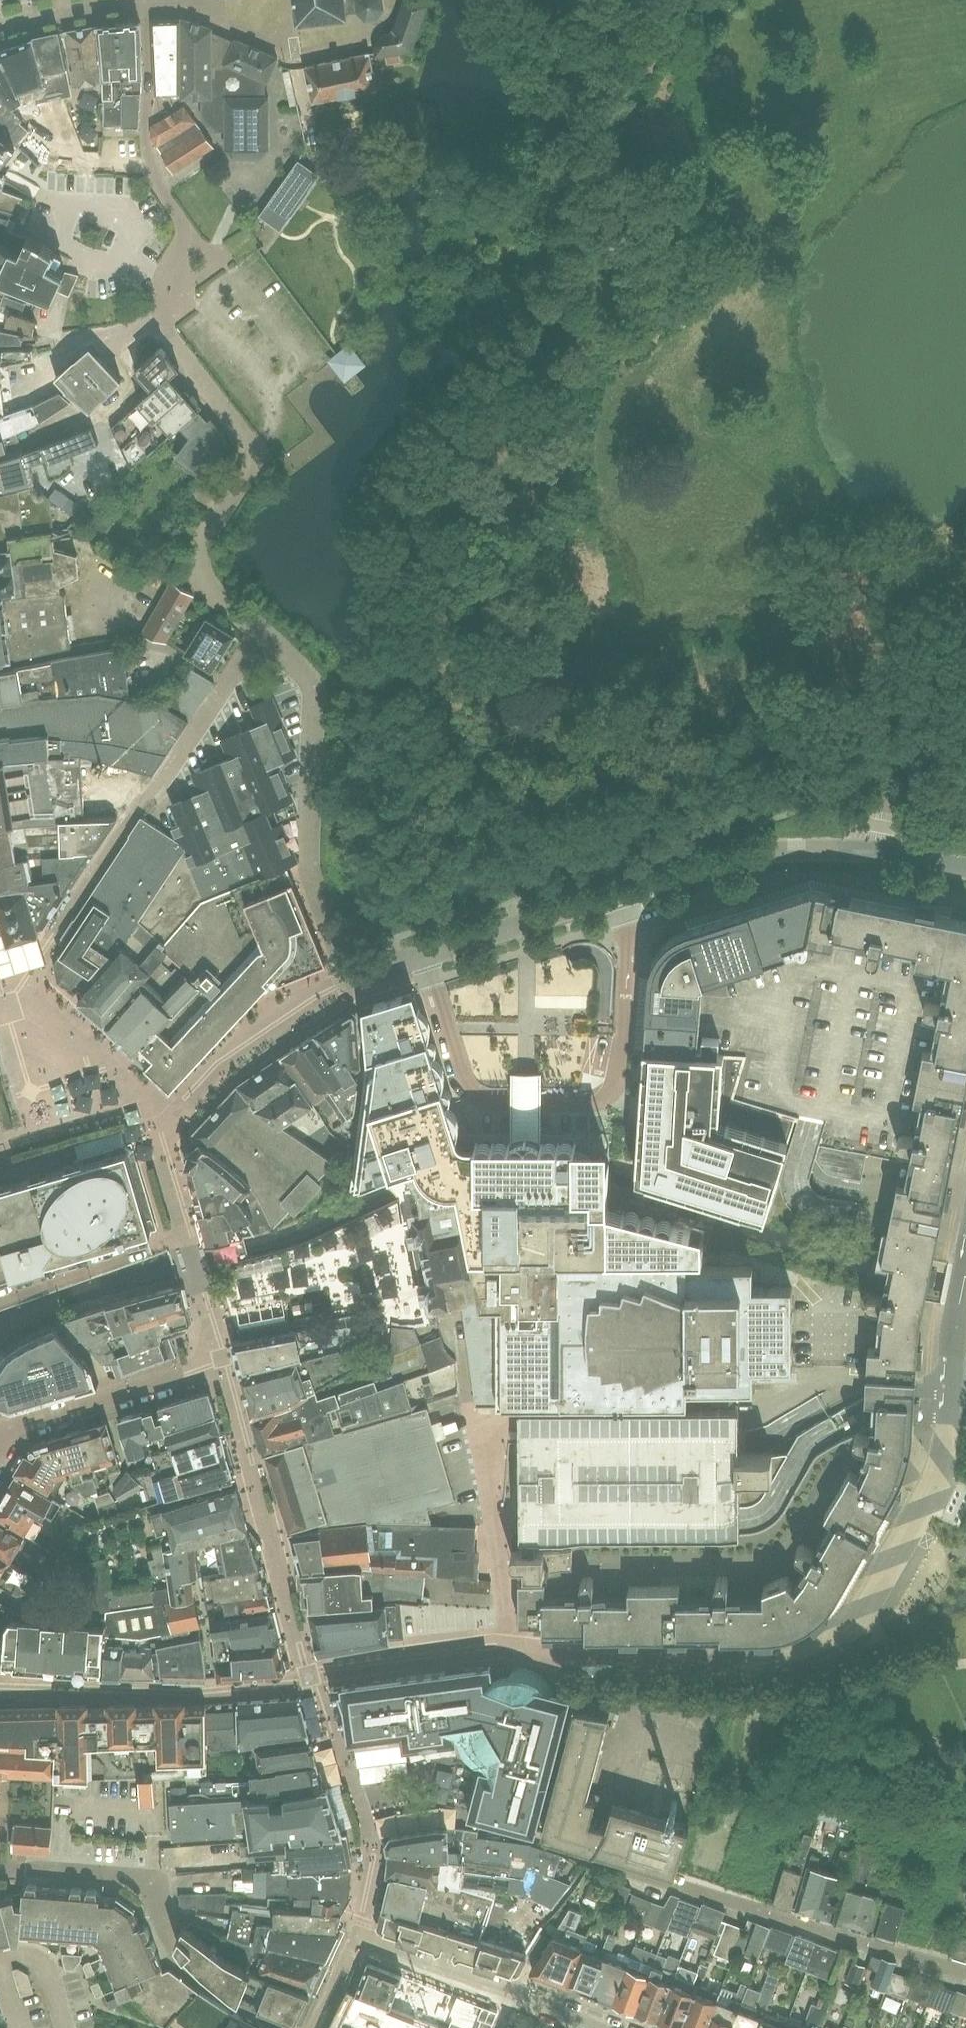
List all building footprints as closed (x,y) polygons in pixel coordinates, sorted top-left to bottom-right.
[(298,22),(351,15),(351,13),(357,12),(366,22),(380,20),(386,8),(385,0),(295,0),(298,22)] [(426,3),(418,0),(404,0),(393,29),(386,34),(380,40),(378,43),(376,48),(376,51),(376,57),(413,51),(430,5),(426,3)] [(183,98),(203,98),(202,119),(214,130),(226,130),(226,148),(235,156),(261,157),(269,148),(269,97),(265,97),(265,81),(267,81),(278,57),(236,39),(235,41),(212,32),(212,28),(182,19),(183,98)] [(181,20),(153,21),(156,95),(181,94),(181,82),(181,20)] [(143,76),(141,22),(121,24),(125,72),(122,113),(121,126),(140,126),(143,76)] [(104,80),(104,83),(104,99),(104,126),(121,126),(122,113),(125,72),(121,24),(98,26),(104,80)] [(104,80),(98,26),(66,31),(75,87),(85,85),(86,90),(95,89),(94,84),(104,83),(104,80)] [(59,32),(34,38),(52,102),(73,98),(60,32),(59,32)] [(0,50),(0,57),(21,95),(33,90),(44,114),(52,112),(52,113),(54,113),(52,102),(34,38),(0,50)] [(370,53),(305,67),(312,103),(378,90),(370,53)] [(15,108),(29,122),(44,114),(33,90),(21,95),(0,57),(0,94),(15,108)] [(10,140),(16,145),(17,144),(21,147),(37,129),(29,122),(15,108),(0,94),(0,131),(10,140)] [(184,107),(152,127),(152,137),(158,147),(197,123),(185,106),(184,107)] [(197,123),(158,147),(163,154),(174,171),(214,147),(214,146),(202,129),(197,123)] [(10,141),(10,140),(0,131),(0,152),(10,141)] [(82,172),(102,172),(103,151),(82,151),(82,172)] [(30,158),(24,152),(19,158),(25,163),(30,158)] [(300,157),(263,210),(283,225),(296,207),(297,208),(307,193),(306,193),(321,172),(300,157)] [(0,215),(10,218),(17,220),(22,223),(30,200),(0,189),(0,215)] [(147,202),(154,212),(165,205),(158,194),(147,202)] [(0,238),(15,248),(22,250),(29,236),(13,230),(7,228),(10,218),(0,215),(0,238)] [(39,295),(53,300),(57,290),(70,296),(79,275),(66,272),(58,268),(64,256),(57,252),(47,246),(44,244),(29,236),(22,250),(15,248),(0,238),(0,279),(39,295)] [(5,329),(23,333),(34,335),(36,321),(30,319),(21,316),(25,304),(4,296),(4,297),(1,305),(0,305),(0,328),(5,329)] [(23,342),(37,341),(39,336),(34,335),(23,333),(5,329),(0,328),(0,343),(23,342)] [(352,370),(354,368),(365,359),(349,339),(334,351),(329,355),(333,360),(345,375),(352,370)] [(179,367),(166,353),(168,352),(162,346),(161,347),(136,370),(153,389),(179,367)] [(20,361),(34,358),(34,351),(33,348),(25,347),(0,348),(0,364),(20,361)] [(75,358),(56,376),(67,388),(91,409),(122,380),(91,347),(78,358),(76,360),(75,358)] [(179,367),(153,389),(147,395),(161,412),(187,389),(184,391),(171,376),(180,368),(179,367)] [(203,407),(197,401),(199,399),(195,395),(193,396),(187,389),(161,412),(177,429),(203,407)] [(61,392),(34,405),(40,421),(41,422),(71,402),(61,392)] [(177,429),(161,412),(147,395),(111,427),(132,470),(177,429)] [(5,441),(4,438),(17,434),(35,427),(28,408),(11,414),(7,415),(5,416),(0,418),(0,442),(5,441)] [(210,462),(226,439),(204,411),(185,428),(194,437),(179,457),(187,463),(202,474),(210,462)] [(31,486),(31,484),(26,465),(30,466),(37,463),(46,460),(51,462),(97,444),(99,443),(93,427),(66,438),(41,447),(37,449),(25,454),(0,461),(0,494),(31,486)] [(8,450),(6,444),(19,441),(17,434),(4,438),(5,441),(0,442),(0,452),(8,450)] [(55,523),(51,497),(35,488),(0,496),(0,527),(55,523)] [(82,520),(104,538),(114,522),(89,508),(82,520)] [(11,548),(10,536),(56,529),(55,523),(0,527),(0,550),(11,548)] [(16,594),(62,588),(61,584),(81,575),(79,555),(57,549),(55,537),(71,536),(70,527),(56,529),(10,536),(11,548),(0,550),(0,596),(16,594)] [(188,604),(194,595),(172,581),(143,633),(167,641),(188,604)] [(0,596),(0,661),(13,659),(72,646),(67,593),(62,589),(62,588),(16,594),(0,596)] [(212,669),(233,635),(207,619),(186,652),(212,669)] [(103,694),(132,699),(123,648),(18,669),(18,668),(0,671),(0,670),(0,702),(6,701),(24,699),(103,692),(103,694)] [(189,721),(215,683),(190,668),(165,706),(189,721)] [(12,737),(12,739),(49,733),(49,737),(108,742),(167,754),(189,721),(165,706),(132,699),(103,694),(103,692),(24,699),(6,701),(6,704),(0,705),(0,738),(12,736),(12,737)] [(182,823),(172,828),(175,837),(176,838),(186,844),(181,853),(184,855),(186,856),(204,900),(287,865),(296,862),(281,825),(272,828),(265,813),(292,800),(277,762),(296,755),(272,699),(253,707),(261,725),(224,740),(231,759),(194,774),(202,793),(174,804),(182,823)] [(49,733),(12,739),(12,737),(12,736),(0,738),(0,761),(47,755),(81,754),(129,767),(153,774),(167,754),(108,742),(49,737),(49,733)] [(57,821),(85,819),(85,820),(117,819),(127,809),(121,803),(109,804),(109,792),(83,793),(81,754),(47,755),(0,761),(0,825),(13,824),(17,824),(57,821)] [(79,989),(84,993),(124,948),(181,853),(186,844),(176,838),(175,837),(142,817),(129,835),(131,836),(88,899),(76,919),(74,918),(62,937),(69,942),(60,955),(56,958),(58,982),(75,995),(79,989)] [(19,857),(26,856),(56,854),(58,854),(95,852),(117,820),(117,819),(85,820),(85,819),(57,821),(17,824),(13,824),(0,825),(0,861),(19,857)] [(58,887),(67,894),(95,852),(58,854),(56,854),(26,856),(19,857),(0,861),(0,891),(33,886),(42,889),(58,887)] [(124,948),(84,993),(85,993),(79,1001),(106,1023),(146,979),(151,971),(160,962),(168,952),(164,949),(204,901),(204,900),(186,856),(184,855),(124,948)] [(178,1009),(137,1052),(152,1067),(151,1068),(151,1069),(172,1089),(234,1023),(235,1022),(233,1020),(240,1013),(241,1011),(242,1010),(280,982),(322,965),(327,963),(314,932),(287,865),(204,900),(204,901),(164,949),(168,952),(160,962),(172,972),(176,968),(184,975),(199,988),(179,1010),(178,1009)] [(33,903),(31,904),(40,929),(40,930),(46,928),(67,894),(58,887),(42,889),(33,903)] [(31,904),(26,889),(0,896),(0,917),(8,944),(41,934),(40,930),(40,929),(31,904)] [(800,1114),(805,1116),(818,1120),(823,1121),(826,1122),(822,1142),(872,1153),(902,1159),(902,1160),(914,1163),(913,1169),(911,1180),(911,1183),(898,1180),(897,1184),(897,1186),(896,1190),(895,1198),(893,1207),(892,1215),(882,1260),(895,1263),(892,1279),(888,1297),(870,1294),(868,1294),(867,1294),(866,1295),(865,1296),(864,1297),(863,1299),(863,1300),(863,1301),(863,1303),(864,1304),(865,1305),(866,1306),(867,1307),(880,1309),(876,1348),(869,1347),(867,1368),(867,1375),(867,1384),(866,1399),(879,1399),(879,1402),(878,1415),(878,1421),(877,1421),(874,1422),(861,1430),(859,1430),(858,1430),(857,1431),(857,1432),(856,1433),(820,1454),(817,1455),(816,1457),(814,1459),(812,1462),(811,1464),(810,1466),(785,1510),(783,1513),(780,1516),(778,1519),(775,1522),(772,1524),(769,1526),(766,1528),(762,1530),(759,1531),(755,1532),(752,1533),(748,1533),(740,1533),(740,1513),(740,1503),(740,1479),(773,1479),(773,1453),(740,1453),(739,1432),(739,1423),(740,1419),(740,1412),(740,1405),(521,1406),(521,1412),(522,1434),(522,1529),(519,1529),(518,1529),(516,1530),(515,1530),(514,1531),(513,1533),(513,1534),(512,1535),(512,1537),(512,1552),(512,1554),(512,1555),(513,1557),(513,1558),(514,1559),(516,1560),(517,1560),(518,1561),(526,1561),(526,1568),(520,1568),(520,1575),(520,1622),(544,1622),(544,1635),(766,1633),(771,1633),(776,1633),(781,1632),(786,1631),(791,1630),(795,1628),(800,1626),(805,1624),(809,1621),(813,1619),(817,1616),(821,1612),(825,1609),(828,1605),(832,1601),(835,1597),(837,1593),(896,1490),(898,1487),(901,1481),(903,1476),(906,1467),(908,1461),(910,1455),(911,1448),(913,1440),(914,1435),(915,1430),(915,1416),(916,1403),(917,1385),(918,1375),(919,1350),(920,1331),(921,1328),(923,1313),(928,1286),(940,1225),(942,1216),(944,1208),(945,1200),(946,1196),(946,1193),(948,1186),(950,1175),(965,1094),(965,919),(812,889),(687,929),(683,930),(680,932),(677,933),(674,935),(671,937),(669,939),(668,940),(665,943),(663,945),(661,948),(658,951),(657,954),(656,956),(655,958),(653,961),(652,965),(651,968),(651,972),(650,975),(645,1047),(645,1049),(742,1056),(735,1089),(749,1103),(796,1118),(800,1114)] [(146,979),(106,1023),(136,1053),(137,1052),(178,1009),(179,1010),(199,988),(184,975),(176,968),(172,972),(160,962),(151,971),(146,979)] [(765,1216),(796,1118),(749,1103),(735,1089),(742,1056),(645,1049),(645,1050),(652,1050),(650,1069),(644,1068),(638,1165),(651,1166),(647,1179),(651,1181),(649,1190),(610,1179),(610,1142),(544,1143),(540,1140),(538,1139),(535,1138),(532,1137),(529,1137),(526,1137),(523,1137),(520,1138),(517,1138),(515,1139),(512,1141),(509,1143),(469,1143),(467,1143),(466,1142),(464,1142),(463,1141),(461,1140),(460,1138),(459,1137),(459,1135),(415,992),(364,1008),(368,1060),(354,1174),(379,1177),(399,1171),(402,1174),(405,1176),(408,1179),(411,1182),(413,1186),(415,1189),(417,1193),(418,1196),(419,1200),(420,1204),(421,1208),(421,1212),(412,1214),(415,1225),(410,1226),(424,1298),(429,1298),(431,1309),(463,1302),(477,1403),(688,1402),(688,1395),(688,1388),(753,1389),(754,1368),(792,1368),(791,1288),(753,1288),(753,1282),(753,1266),(688,1266),(688,1261),(688,1255),(704,1255),(704,1232),(674,1224),(675,1222),(679,1209),(684,1191),(743,1209),(743,1208),(763,1214),(762,1215),(765,1216)] [(351,1012),(315,1035),(345,1080),(347,1085),(359,1078),(354,1070),(361,1066),(357,1015),(357,1014),(356,1013),(355,1012),(354,1012),(353,1011),(352,1011),(351,1012)] [(315,1035),(301,1044),(317,1067),(314,1069),(329,1091),(330,1090),(345,1080),(315,1035)] [(317,1067),(301,1044),(282,1056),(314,1101),(329,1091),(314,1069),(317,1067)] [(281,1057),(239,1086),(281,1125),(313,1103),(281,1057)] [(193,1135),(201,1142),(218,1156),(246,1176),(259,1196),(278,1226),(292,1209),(296,1212),(321,1184),(317,1181),(334,1163),(335,1164),(336,1163),(290,1131),(282,1127),(281,1125),(239,1086),(238,1086),(193,1135)] [(823,1121),(800,1114),(791,1146),(787,1166),(784,1178),(784,1191),(789,1204),(796,1211),(810,1218),(820,1221),(847,1225),(850,1212),(851,1206),(825,1202),(814,1198),(808,1191),(807,1179),(809,1171),(810,1162),(812,1154),(814,1151),(823,1121)] [(189,1165),(196,1192),(226,1185),(242,1198),(259,1232),(262,1230),(254,1216),(243,1198),(251,1190),(253,1187),(243,1175),(200,1142),(191,1152),(189,1162),(189,1165)] [(871,1160),(872,1153),(822,1142),(820,1148),(824,1157),(828,1160),(839,1166),(869,1172),(871,1160)] [(15,1271),(137,1235),(152,1231),(135,1174),(128,1150),(0,1188),(0,1276),(15,1271)] [(196,1192),(201,1210),(221,1206),(243,1236),(254,1234),(259,1232),(242,1198),(226,1185),(196,1192)] [(201,1210),(201,1212),(209,1242),(210,1242),(232,1238),(243,1236),(221,1206),(201,1210)] [(104,1363),(105,1366),(110,1364),(118,1361),(123,1375),(177,1355),(170,1336),(186,1330),(191,1322),(188,1308),(183,1286),(179,1287),(107,1306),(60,1322),(74,1344),(75,1343),(83,1338),(104,1363)] [(234,1341),(242,1372),(296,1359),(296,1360),(305,1358),(340,1348),(345,1347),(344,1327),(292,1330),(290,1330),(288,1319),(240,1328),(242,1339),(234,1341)] [(74,1344),(56,1322),(40,1329),(27,1335),(24,1337),(11,1345),(10,1347),(9,1346),(8,1348),(7,1348),(0,1359),(0,1403),(0,1404),(0,1403),(12,1407),(14,1408),(79,1388),(79,1389),(82,1388),(82,1387),(96,1383),(96,1384),(99,1383),(98,1380),(98,1379),(94,1367),(92,1364),(74,1344)] [(369,1340),(369,1324),(344,1327),(345,1347),(362,1342),(369,1340)] [(421,1343),(421,1342),(417,1327),(395,1326),(394,1326),(393,1341),(390,1341),(393,1354),(421,1343)] [(433,1370),(455,1362),(458,1361),(447,1349),(442,1335),(423,1342),(433,1370)] [(253,1415),(292,1403),(292,1401),(317,1390),(335,1378),(347,1372),(345,1367),(368,1361),(362,1342),(345,1347),(340,1348),(305,1358),(296,1360),(296,1361),(242,1374),(253,1415)] [(320,1396),(317,1390),(292,1401),(292,1403),(293,1404),(276,1409),(254,1417),(260,1433),(329,1408),(379,1390),(375,1381),(338,1394),(337,1391),(320,1396)] [(266,1450),(267,1455),(345,1431),(344,1430),(414,1409),(404,1381),(379,1390),(329,1408),(260,1433),(266,1450)] [(159,1406),(163,1418),(166,1426),(173,1424),(174,1427),(216,1415),(211,1396),(204,1393),(159,1406)] [(291,1530),(291,1531),(367,1521),(367,1520),(432,1522),(428,1508),(456,1500),(428,1407),(345,1431),(267,1455),(291,1530)] [(167,1431),(166,1426),(163,1418),(157,1420),(154,1409),(145,1411),(120,1419),(127,1442),(122,1443),(126,1456),(155,1447),(152,1437),(155,1437),(155,1435),(160,1433),(167,1431)] [(173,1424),(166,1426),(167,1431),(160,1433),(164,1447),(172,1445),(221,1430),(216,1415),(174,1427),(173,1424)] [(83,1430),(94,1466),(107,1463),(113,1482),(114,1482),(122,1471),(107,1422),(83,1430)] [(60,1436),(59,1437),(70,1474),(74,1486),(89,1494),(98,1491),(94,1477),(85,1480),(82,1470),(94,1466),(83,1430),(82,1430),(60,1437),(60,1436)] [(158,1470),(135,1475),(128,1469),(114,1488),(121,1500),(140,1488),(143,1500),(165,1494),(166,1498),(234,1478),(230,1463),(226,1451),(221,1430),(172,1445),(172,1447),(153,1452),(157,1463),(158,1470)] [(22,1461),(20,1465),(17,1471),(25,1476),(25,1477),(49,1491),(58,1477),(70,1474),(59,1437),(37,1443),(37,1444),(33,1445),(32,1445),(32,1446),(24,1458),(22,1461)] [(35,1518),(39,1512),(44,1514),(45,1512),(54,1518),(62,1502),(54,1498),(17,1475),(3,1499),(0,1500),(0,1517),(13,1525),(26,1533),(35,1538),(44,1522),(35,1518)] [(236,1487),(164,1509),(164,1511),(153,1514),(158,1533),(171,1529),(171,1530),(169,1531),(170,1534),(172,1533),(174,1540),(153,1546),(155,1557),(150,1558),(153,1574),(169,1572),(171,1587),(153,1589),(152,1588),(119,1593),(119,1588),(109,1589),(104,1559),(89,1561),(96,1617),(106,1618),(107,1609),(172,1599),(172,1602),(195,1599),(193,1577),(198,1576),(196,1550),(201,1541),(208,1539),(208,1540),(248,1529),(236,1487)] [(111,1491),(95,1497),(99,1507),(117,1501),(111,1491)] [(121,1512),(117,1501),(99,1507),(103,1518),(121,1512)] [(302,1570),(363,1563),(363,1568),(371,1569),(426,1574),(426,1575),(426,1574),(479,1579),(479,1577),(476,1550),(476,1525),(367,1522),(367,1521),(291,1531),(291,1532),(302,1570)] [(10,1561),(11,1561),(18,1550),(38,1552),(43,1544),(35,1538),(26,1533),(13,1525),(11,1529),(0,1522),(0,1554),(10,1561)] [(221,1572),(261,1565),(248,1529),(208,1540),(210,1558),(218,1556),(221,1572)] [(13,1593),(19,1584),(1,1574),(10,1561),(0,1554),(0,1585),(13,1593)] [(221,1572),(213,1573),(204,1575),(208,1599),(224,1597),(224,1598),(267,1591),(269,1591),(261,1565),(221,1572)] [(310,1601),(310,1607),(400,1602),(402,1602),(423,1604),(426,1575),(426,1574),(371,1569),(363,1568),(355,1567),(331,1569),(303,1572),(301,1574),(301,1578),(306,1582),(307,1590),(309,1590),(309,1594),(307,1597),(307,1600),(310,1601)] [(491,1593),(492,1580),(456,1577),(455,1590),(491,1593)] [(267,1591),(224,1598),(227,1613),(272,1605),(267,1591)] [(127,1638),(141,1636),(173,1632),(202,1627),(198,1600),(196,1600),(195,1599),(172,1602),(172,1599),(107,1609),(106,1618),(105,1637),(122,1638),(127,1638)] [(0,1646),(0,1668),(3,1669),(8,1623),(18,1611),(0,1600),(0,1632),(2,1633),(0,1637),(5,1639),(0,1646)] [(404,1637),(400,1602),(310,1607),(311,1608),(321,1652),(338,1649),(337,1649),(390,1639),(390,1638),(404,1637)] [(102,1675),(102,1674),(103,1674),(105,1637),(106,1618),(96,1617),(18,1611),(8,1623),(3,1669),(102,1675)] [(235,1645),(279,1640),(272,1611),(212,1621),(214,1634),(231,1632),(232,1639),(234,1639),(235,1645)] [(214,1634),(220,1678),(275,1674),(275,1673),(283,1673),(286,1668),(279,1640),(235,1645),(234,1639),(232,1639),(231,1632),(214,1634)] [(201,1636),(200,1636),(157,1645),(158,1648),(144,1649),(141,1649),(141,1636),(127,1638),(122,1638),(120,1675),(207,1678),(205,1653),(201,1636)] [(105,1637),(103,1674),(120,1675),(122,1638),(105,1637)] [(533,1830),(535,1831),(535,1828),(569,1697),(567,1696),(567,1697),(555,1693),(553,1691),(552,1688),(551,1685),(549,1683),(547,1680),(545,1678),(542,1676),(539,1674),(537,1672),(533,1671),(530,1669),(527,1668),(524,1668),(520,1667),(517,1667),(513,1683),(512,1683),(512,1682),(510,1681),(510,1682),(506,1681),(503,1681),(500,1681),(496,1681),(493,1682),(491,1668),(491,1666),(489,1666),(446,1672),(398,1678),(345,1685),(343,1685),(343,1686),(335,1687),(335,1686),(332,1687),(346,1728),(349,1727),(350,1736),(350,1738),(351,1738),(352,1745),(351,1745),(351,1748),(354,1747),(354,1745),(406,1739),(406,1742),(406,1744),(408,1744),(408,1743),(453,1738),(455,1738),(455,1736),(454,1736),(454,1734),(465,1732),(466,1734),(467,1737),(468,1739),(470,1741),(471,1743),(477,1748),(479,1750),(482,1751),(485,1752),(487,1770),(484,1769),(482,1768),(481,1770),(482,1771),(471,1812),(470,1814),(472,1814),(533,1830)] [(551,1705),(550,1689),(525,1692),(528,1724),(547,1722),(545,1706),(551,1705)] [(301,1698),(238,1702),(240,1728),(209,1730),(210,1750),(240,1747),(240,1745),(310,1738),(310,1735),(309,1736),(301,1701),(301,1698)] [(544,1834),(596,1849),(596,1848),(676,1872),(690,1827),(642,1812),(630,1809),(613,1803),(607,1823),(591,1819),(597,1797),(588,1795),(611,1709),(608,1709),(609,1705),(593,1702),(593,1706),(578,1704),(577,1708),(573,1707),(564,1743),(568,1744),(566,1753),(562,1751),(556,1774),(560,1775),(558,1782),(553,1781),(552,1786),(556,1787),(550,1810),(549,1810),(549,1811),(549,1812),(550,1812),(545,1831),(544,1831),(544,1833),(544,1834)] [(12,1769),(12,1775),(55,1778),(55,1777),(90,1779),(140,1777),(141,1803),(155,1803),(155,1776),(207,1774),(207,1728),(207,1704),(185,1704),(185,1703),(158,1704),(158,1705),(136,1705),(136,1704),(109,1704),(109,1706),(88,1706),(88,1704),(61,1704),(61,1706),(0,1707),(0,1768),(12,1769)] [(253,1748),(256,1771),(280,1768),(279,1765),(317,1761),(311,1741),(253,1748)] [(240,1755),(223,1756),(223,1772),(241,1772),(240,1755)] [(287,1792),(323,1786),(317,1761),(279,1765),(280,1768),(256,1771),(250,1772),(251,1782),(203,1785),(204,1799),(287,1792)] [(237,1835),(237,1833),(251,1833),(252,1839),(294,1835),(294,1834),(342,1829),(329,1786),(323,1787),(323,1786),(287,1792),(204,1799),(171,1801),(173,1838),(237,1835)] [(826,1818),(833,1798),(825,1796),(819,1816),(826,1818)] [(15,1825),(13,1849),(32,1851),(50,1852),(52,1828),(15,1825)] [(465,1859),(466,1859),(462,1858),(464,1835),(465,1829),(448,1827),(436,1827),(392,1834),(391,1834),(387,1841),(389,1849),(390,1849),(390,1851),(419,1854),(419,1858),(443,1857),(465,1859)] [(276,1854),(277,1865),(289,1864),(352,1860),(347,1831),(249,1842),(249,1855),(276,1854)] [(531,1844),(464,1835),(462,1858),(466,1859),(494,1863),(528,1867),(529,1865),(531,1845),(531,1844)] [(544,1873),(551,1851),(552,1850),(543,1846),(542,1847),(531,1845),(529,1865),(528,1867),(533,1869),(535,1870),(544,1873)] [(493,1869),(494,1863),(466,1859),(465,1859),(443,1857),(419,1858),(419,1854),(390,1851),(388,1869),(387,1869),(387,1873),(391,1873),(440,1883),(462,1885),(464,1868),(492,1871),(494,1880),(490,1881),(489,1888),(493,1900),(526,1908),(535,1914),(545,1918),(561,1895),(564,1892),(571,1884),(544,1873),(535,1870),(533,1869),(529,1876),(524,1873),(502,1879),(501,1869),(493,1869)] [(796,1910),(813,1915),(826,1870),(817,1868),(820,1856),(812,1854),(809,1865),(796,1910)] [(268,1893),(297,1892),(350,1891),(351,1863),(353,1863),(352,1860),(289,1864),(277,1865),(277,1869),(267,1870),(268,1882),(268,1893)] [(440,1883),(391,1873),(384,1909),(455,1931),(482,1940),(489,1920),(489,1918),(483,1917),(488,1899),(460,1891),(462,1885),(440,1883)] [(630,1889),(614,1883),(610,1894),(614,1895),(611,1902),(624,1906),(630,1889)] [(13,1936),(11,1929),(17,1928),(23,1928),(23,1927),(36,1928),(35,1929),(67,1932),(68,1931),(80,1932),(80,1933),(83,1933),(83,1932),(97,1933),(107,1940),(112,1952),(111,1953),(111,1955),(113,1954),(118,1967),(117,1967),(123,1982),(116,1985),(121,1996),(121,1997),(128,1995),(133,1999),(140,2006),(140,2007),(155,2021),(167,2027),(178,2015),(179,2016),(201,1992),(170,1968),(164,1971),(162,1967),(163,1966),(156,1950),(157,1948),(154,1941),(151,1940),(149,1935),(151,1933),(148,1926),(145,1926),(144,1923),(140,1925),(134,1910),(132,1910),(117,1900),(117,1897),(116,1897),(101,1896),(101,1892),(98,1892),(97,1890),(89,1889),(88,1891),(83,1890),(81,1888),(74,1888),(72,1889),(38,1887),(37,1885),(30,1884),(29,1884),(27,1886),(24,1886),(24,1891),(23,1897),(15,1896),(14,1894),(13,1891),(0,1895),(0,1939),(13,1936)] [(844,1923),(902,1935),(909,1902),(888,1897),(889,1895),(851,1887),(844,1923)] [(268,1906),(343,1911),(343,1907),(349,1894),(350,1891),(297,1892),(297,1899),(269,1899),(268,1906)] [(656,1926),(667,1931),(668,1928),(680,1898),(681,1896),(671,1892),(664,1905),(656,1926)] [(227,1893),(179,1894),(181,1908),(193,1906),(225,1911),(227,1893)] [(626,1914),(644,1922),(648,1911),(652,1901),(634,1894),(630,1903),(626,1914)] [(690,1937),(692,1931),(696,1921),(701,1907),(680,1898),(668,1928),(690,1937)] [(664,1905),(652,1901),(648,1911),(644,1922),(656,1926),(664,1905)] [(234,1903),(232,1918),(338,1928),(339,1927),(343,1911),(268,1906),(234,1903)] [(725,1911),(703,1903),(701,1907),(696,1921),(719,1929),(725,1911)] [(533,1970),(568,1984),(583,1945),(572,1941),(583,1913),(570,1908),(555,1935),(533,1970)] [(380,1928),(448,1950),(455,1931),(384,1909),(380,1928)] [(254,1945),(269,1949),(271,1949),(271,1947),(324,1961),(325,1959),(326,1959),(341,1928),(339,1927),(338,1928),(232,1918),(232,1919),(230,1932),(256,1937),(254,1945)] [(731,1959),(743,1928),(728,1922),(715,1953),(731,1959)] [(759,1923),(745,1955),(758,1960),(771,1928),(759,1923)] [(965,1960),(965,1925),(960,1923),(950,1956),(965,1960)] [(309,1996),(310,1993),(251,1971),(252,1970),(225,1958),(219,1953),(184,1926),(177,1941),(184,1952),(203,1971),(231,1994),(240,2000),(296,2022),(309,1996)] [(773,1926),(766,1945),(789,1954),(796,1935),(773,1926)] [(517,1973),(527,1954),(482,1940),(455,1931),(448,1950),(517,1973)] [(586,1938),(583,1945),(568,1984),(590,1993),(613,1934),(610,1933),(604,1948),(597,1945),(598,1943),(586,1938)] [(590,1993),(613,2001),(627,1965),(631,1956),(619,1952),(619,1953),(612,1951),(617,1936),(613,1934),(590,1993)] [(789,1954),(786,1962),(808,1970),(819,1943),(797,1934),(796,1935),(789,1954)] [(269,1950),(269,1949),(254,1945),(225,1935),(219,1953),(225,1958),(252,1970),(251,1971),(310,1993),(323,1964),(269,1950)] [(819,1943),(808,1970),(831,1980),(842,1952),(819,1943)] [(613,2001),(635,2010),(658,1954),(636,1945),(631,1956),(627,1965),(613,2001)] [(75,1969),(81,1960),(81,1955),(63,1954),(63,1958),(66,1968),(75,1969)] [(635,2010),(658,2019),(679,1966),(681,1959),(669,1954),(668,1958),(658,1954),(635,2010)] [(884,1958),(873,1986),(887,1991),(888,1990),(895,1972),(898,1963),(884,1958)] [(390,2005),(403,1973),(369,1960),(357,1992),(390,2005)] [(88,1962),(84,1966),(88,1977),(96,1973),(92,1961),(88,1962)] [(683,2027),(706,2027),(717,2000),(699,1993),(710,1966),(702,1963),(698,1973),(705,1976),(701,1985),(698,1984),(681,2027),(683,2027)] [(854,1963),(847,1983),(859,1987),(859,1986),(866,1967),(854,1963)] [(679,1966),(658,2019),(662,2020),(661,2023),(670,2026),(672,2023),(681,2027),(698,1984),(701,1985),(705,1976),(698,1973),(679,1966)] [(731,2027),(759,2027),(782,1971),(772,1966),(770,1966),(760,1990),(748,1985),(731,2027)] [(13,1970),(20,1996),(35,1991),(29,1973),(21,1967),(13,1970)] [(789,2019),(767,2011),(782,1971),(759,2027),(785,2027),(789,2019)] [(895,1972),(888,1990),(906,1998),(907,1995),(908,1996),(915,1978),(895,1972)] [(388,2009),(415,2019),(415,2018),(416,2018),(416,2019),(417,2019),(439,2027),(493,2027),(500,2011),(461,1996),(436,1986),(403,1973),(390,2005),(388,2009)] [(915,1978),(908,1996),(929,2004),(936,1985),(915,1978)] [(100,1980),(91,1984),(96,1996),(105,1992),(100,1980)] [(748,1985),(738,1982),(735,1991),(731,1990),(725,2003),(717,2000),(706,2027),(731,2027),(748,1985)] [(936,1985),(929,2004),(950,2012),(950,2010),(957,1991),(936,1985)] [(950,2010),(965,2016),(965,1993),(958,1990),(957,1991),(950,2010)] [(229,2010),(203,1994),(201,1992),(179,2016),(178,2015),(167,2027),(168,2027),(263,2027),(229,2010)] [(357,1992),(340,2025),(347,2027),(439,2027),(417,2019),(416,2020),(415,2019),(388,2009),(390,2005),(357,1992)] [(827,1993),(826,1993),(820,2007),(812,2005),(804,2025),(789,2019),(785,2027),(813,2027),(827,1993)] [(813,2027),(822,2027),(829,2010),(828,2010),(832,1996),(827,1993),(813,2027)] [(853,2027),(854,2021),(847,2019),(843,2027),(853,2027)]
